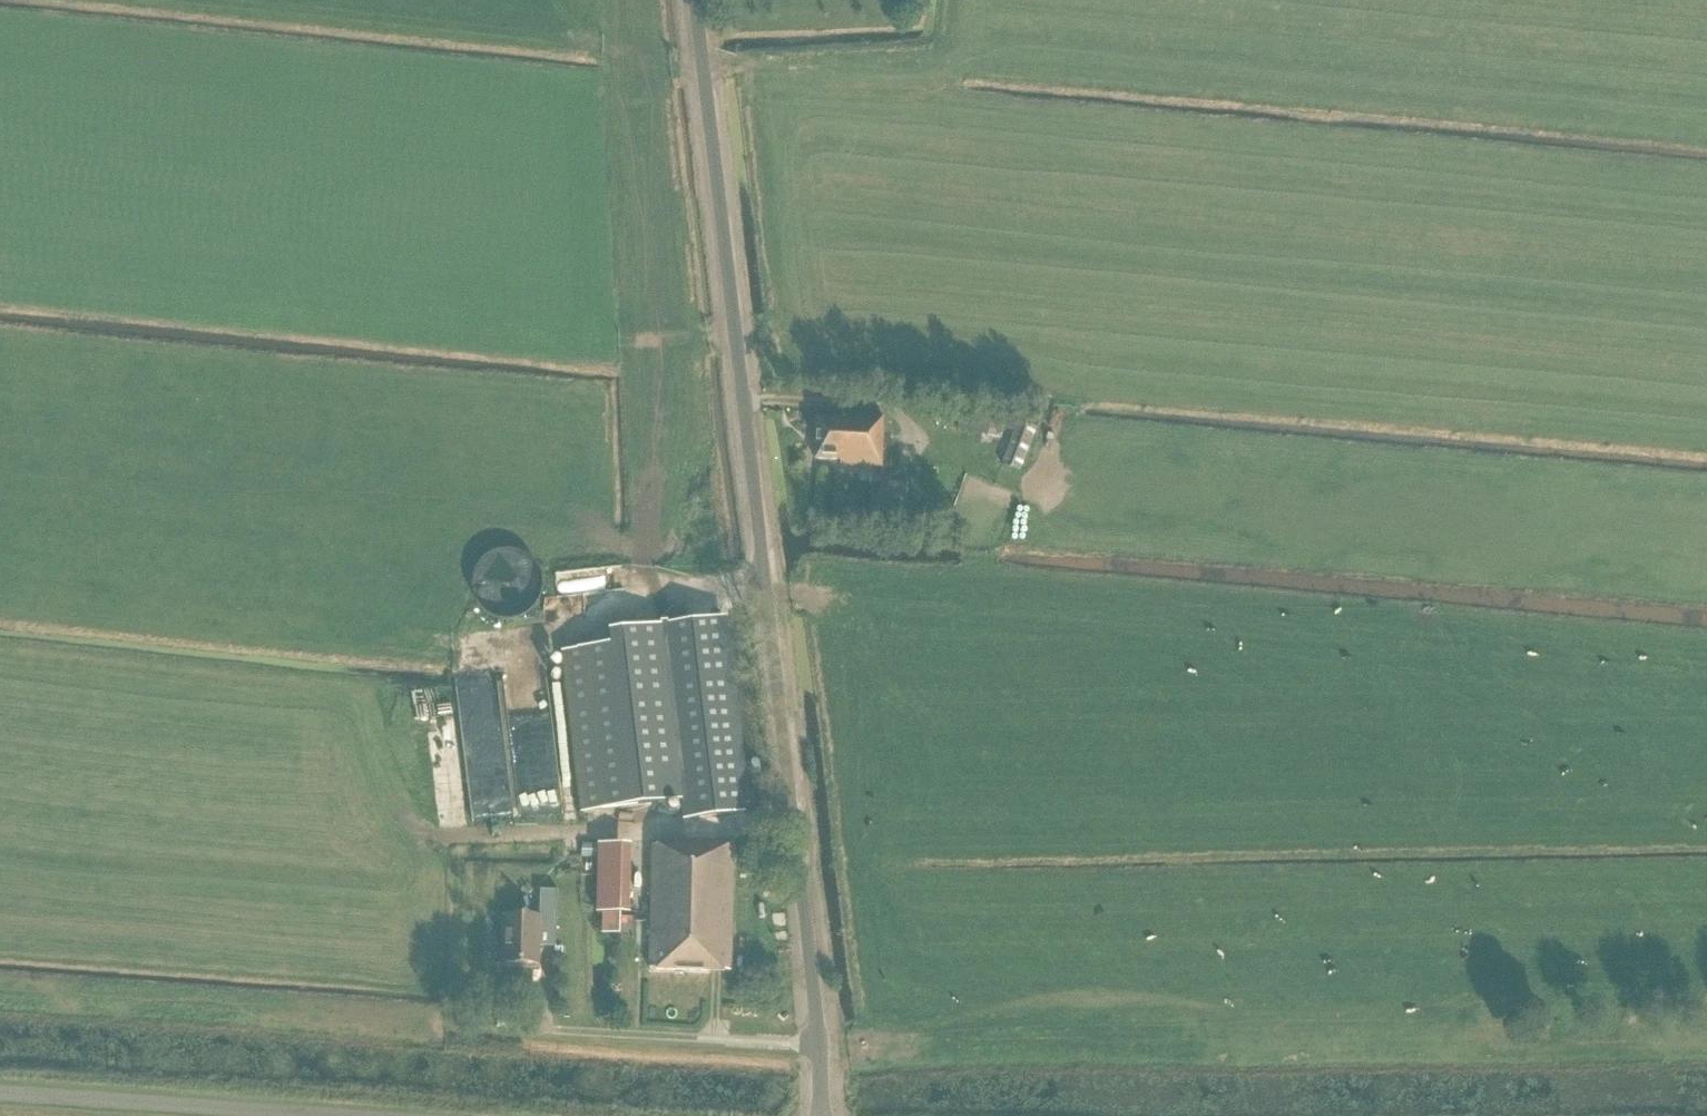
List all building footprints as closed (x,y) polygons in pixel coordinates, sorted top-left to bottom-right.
[(1004,417),(961,412),(958,432),(1001,438),(1004,417)] [(882,467),(884,417),(843,415),(842,419),(817,418),(816,459),(841,460),(841,465),(882,467)] [(1037,429),(1018,422),(1002,465),(1020,472),(1037,429)] [(905,521),(908,484),(881,482),(878,520),(905,521)] [(504,620),(510,620),(516,619),(521,617),(526,614),(531,610),(535,605),(538,600),(540,595),(541,589),(541,583),(540,577),(538,571),(535,566),(532,562),(527,558),(522,555),(516,553),(511,551),(505,551),(499,552),(493,554),(488,557),(483,561),(479,566),(476,571),(474,576),(473,582),(473,588),(474,594),(476,600),(479,605),(483,609),(487,613),(492,616),(498,618),(504,620)] [(611,647),(562,653),(581,813),(683,800),(685,819),(705,817),(749,812),(743,766),(729,649),(725,618),(681,623),(610,632),(611,647)] [(675,840),(675,846),(653,846),(650,969),(655,969),(655,970),(724,972),(724,971),(731,971),(734,842),(675,840)] [(583,844),(583,857),(597,858),(598,844),(583,844)] [(633,851),(598,850),(596,920),(603,920),(602,939),(620,939),(621,920),(631,920),(633,851)] [(557,927),(558,890),(540,890),(539,918),(505,916),(503,962),(538,963),(539,926),(557,927)]
